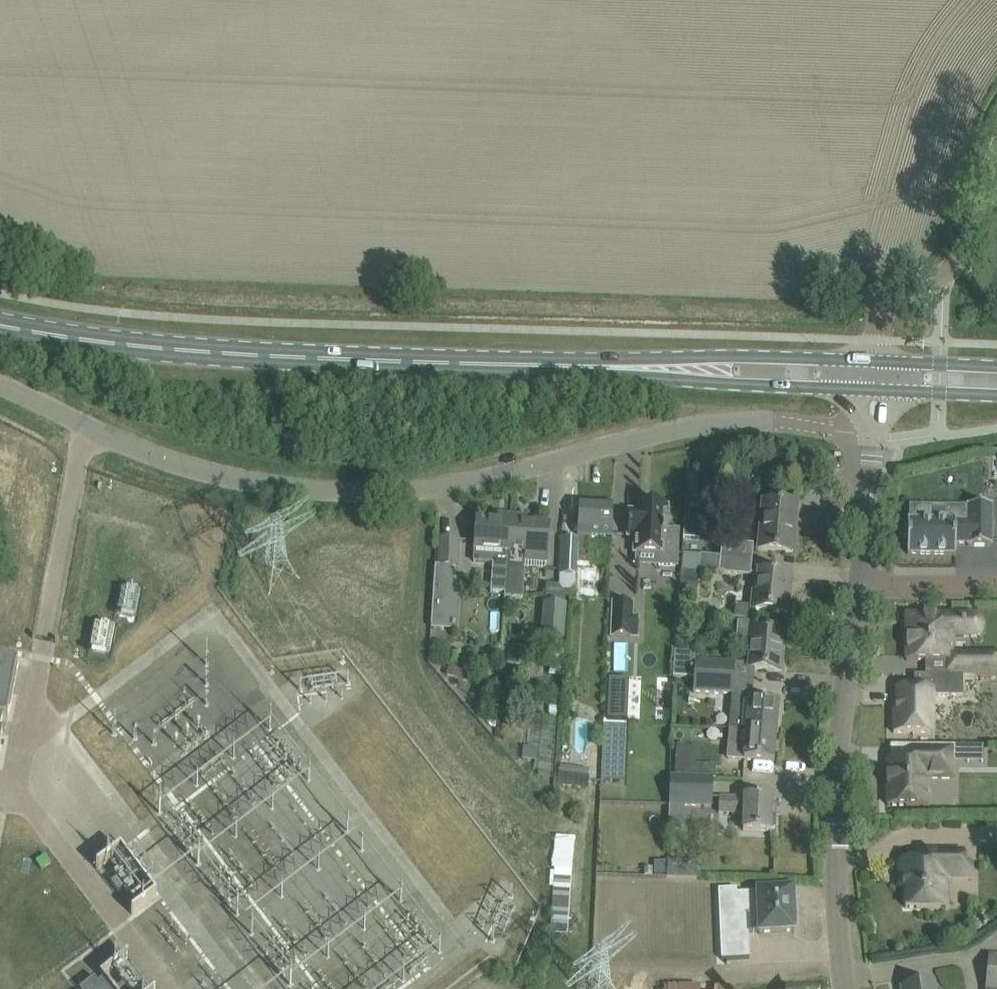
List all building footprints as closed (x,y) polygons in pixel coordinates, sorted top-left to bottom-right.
[(712,500),(697,499),(686,498),(683,538),(701,539),(703,511),(711,511),(712,500)] [(796,523),(797,505),(763,502),(763,505),(760,541),(759,550),(773,551),(793,553),(795,534),(790,534),(791,523),(796,523)] [(561,540),(560,577),(577,577),(577,565),(590,565),(591,536),(601,536),(612,537),(613,504),(602,504),(579,503),(578,523),(577,535),(577,541),(561,540)] [(653,506),(640,506),(640,512),(629,511),(628,537),(635,537),(634,553),(659,554),(658,565),(676,566),(678,531),(667,531),(668,507),(664,507),(662,504),(655,504),(653,506)] [(992,546),(992,505),(968,505),(968,517),(930,517),(930,521),(908,521),(908,525),(904,525),(904,537),(908,537),(908,554),(956,554),(956,544),(968,544),(968,546),(992,546)] [(475,541),(474,556),(493,557),(490,592),(505,593),(510,524),(477,521),(475,541)] [(510,524),(505,593),(504,598),(523,599),(526,554),(547,555),(549,526),(546,526),(546,523),(528,522),(528,525),(510,524)] [(440,538),(439,565),(455,566),(456,539),(440,538)] [(753,549),(754,544),(722,541),(720,557),(752,560),(753,549)] [(751,576),(752,560),(720,557),(684,553),(680,590),(698,591),(699,571),(719,573),(751,576)] [(736,604),(734,617),(754,619),(755,610),(767,611),(787,613),(789,593),(785,592),(787,577),(791,577),(791,575),(771,573),(759,571),(756,606),(736,604)] [(431,626),(431,628),(449,629),(450,616),(459,616),(461,574),(434,573),(431,626)] [(632,617),(633,603),(613,603),(612,637),(638,638),(638,618),(632,617)] [(545,605),(543,636),(563,638),(565,606),(545,605)] [(679,615),(697,616),(697,613),(694,613),(695,606),(680,605),(679,615)] [(81,612),(78,636),(114,640),(116,616),(81,612)] [(965,615),(907,615),(907,616),(908,616),(908,628),(907,629),(906,660),(950,661),(950,675),(996,676),(996,655),(952,654),(952,636),(965,636),(965,615)] [(704,621),(690,620),(689,633),(704,633),(704,621)] [(738,622),(736,646),(752,648),(750,669),(762,670),(782,672),(782,669),(778,669),(780,650),(784,651),(785,633),(755,631),(756,623),(738,622)] [(678,660),(677,677),(693,678),(734,680),(735,663),(703,661),(678,660)] [(18,664),(0,661),(0,730),(2,720),(7,721),(8,719),(7,719),(17,666),(18,666),(18,664)] [(448,667),(446,676),(459,680),(462,671),(448,667)] [(894,712),(894,733),(931,733),(931,704),(933,704),(933,696),(963,696),(963,676),(914,675),(914,689),(897,689),(897,712),(894,712)] [(733,694),(734,680),(693,678),(692,692),(733,694)] [(627,719),(629,680),(609,679),(607,718),(627,719)] [(749,701),(733,700),(730,700),(728,729),(730,729),(776,733),(779,704),(749,701)] [(959,701),(958,728),(984,728),(985,701),(959,701)] [(957,729),(957,702),(938,702),(937,729),(957,729)] [(730,729),(728,758),(744,760),(753,761),(773,763),(776,733),(730,729)] [(697,748),(693,747),(676,745),(674,778),(696,778),(697,748)] [(523,746),(522,759),(536,760),(537,747),(523,746)] [(949,760),(949,746),(912,746),(912,760),(890,760),(888,759),(888,774),(888,785),(887,806),(927,806),(928,790),(928,785),(924,785),(924,778),(928,778),(954,778),(955,763),(955,760),(949,760)] [(712,809),(712,799),(713,779),(696,778),(674,778),(670,778),(669,807),(712,809)] [(718,797),(717,814),(728,815),(743,815),(742,831),(751,831),(771,832),(771,829),(775,829),(776,815),(771,815),(772,799),(752,798),(729,798),(718,797)] [(555,836),(550,933),(567,934),(572,837),(555,836)] [(94,869),(130,916),(156,896),(121,849),(94,869)] [(948,908),(948,878),(964,878),(964,852),(917,852),(917,861),(899,861),(899,889),(905,889),(905,908),(948,908)] [(668,861),(668,879),(699,879),(700,862),(668,861)] [(723,958),(721,958),(721,960),(749,959),(749,957),(747,957),(746,932),(759,932),(759,934),(794,932),(793,891),(737,894),(738,932),(722,932),(723,958)] [(127,955),(100,975),(103,979),(98,983),(94,978),(80,988),(153,988),(127,955)] [(990,957),(987,988),(996,988),(996,958),(990,957)]
